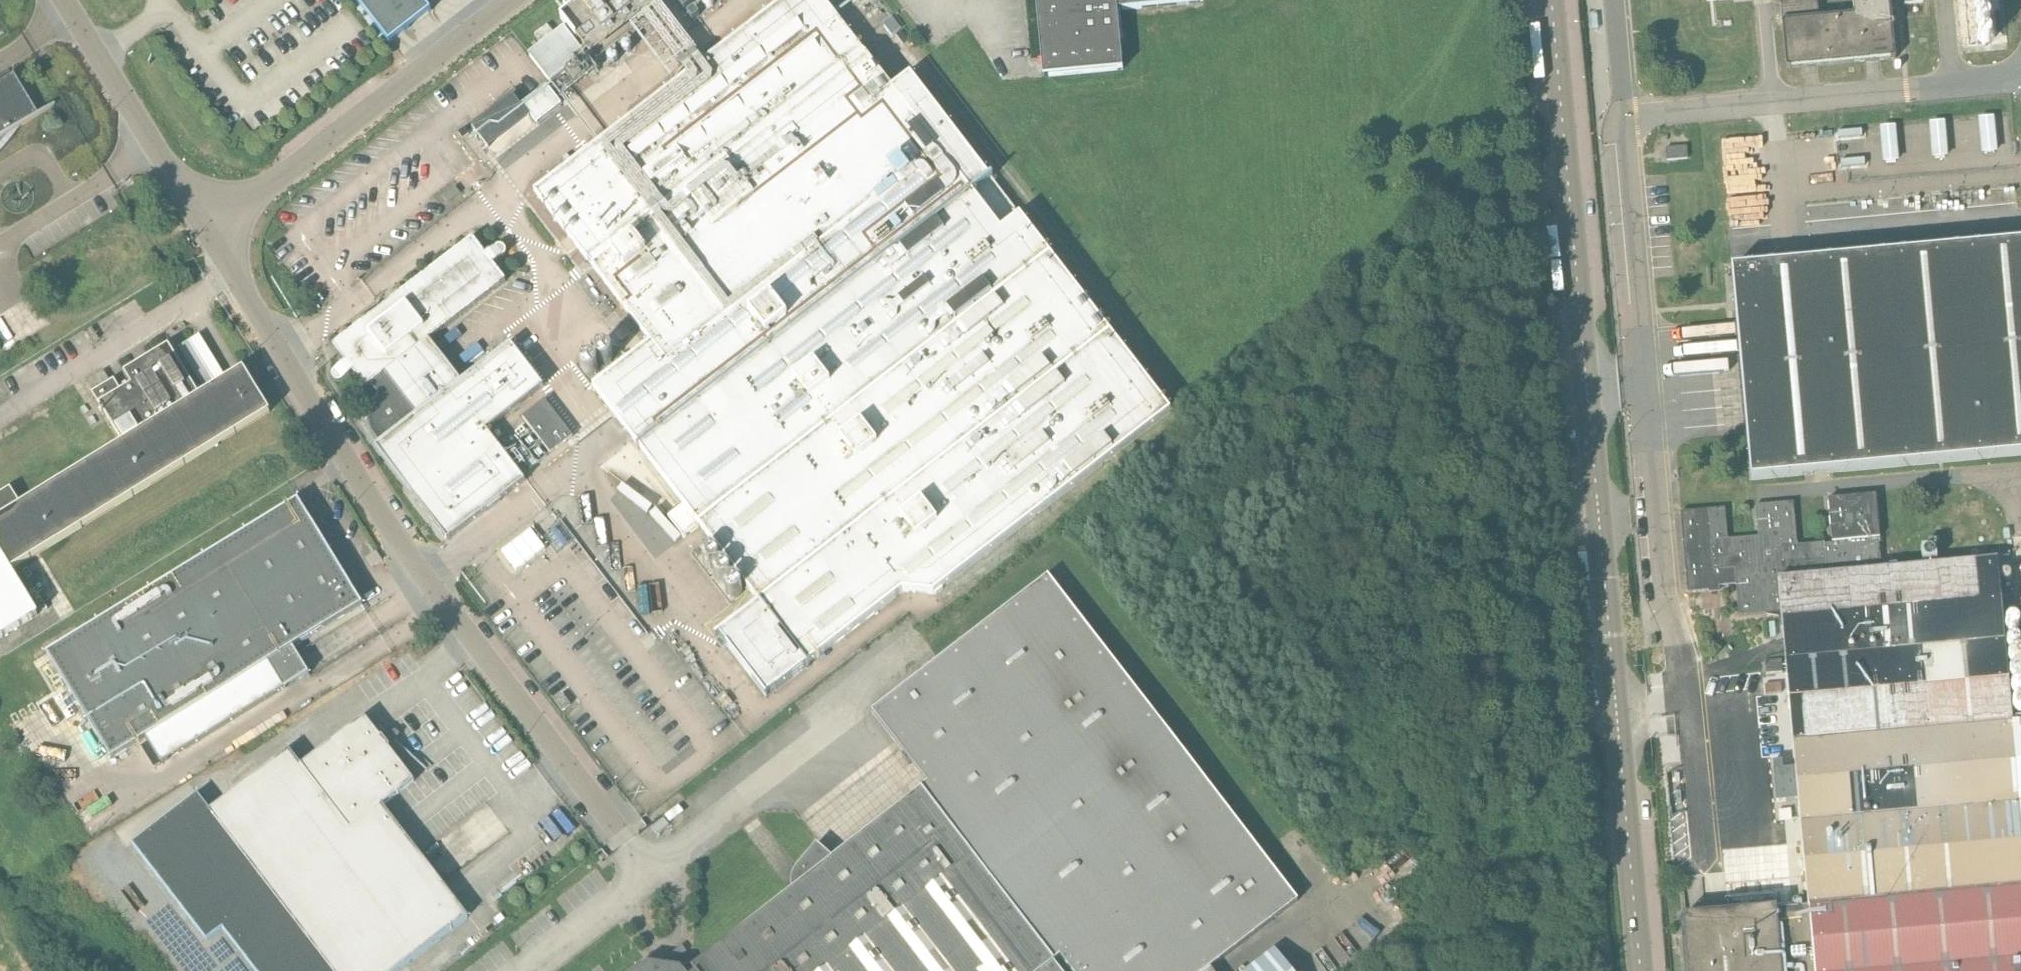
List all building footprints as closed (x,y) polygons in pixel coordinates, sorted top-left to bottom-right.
[(390,44),(431,12),(422,0),(356,0),(390,44)] [(704,62),(687,75),(535,192),(651,343),(593,388),(684,506),(668,518),(684,538),(700,526),(760,604),(715,638),(717,640),(720,637),(767,697),(777,690),(777,691),(808,667),(808,668),(810,667),(808,665),(903,592),(934,595),(935,594),(936,595),(943,589),(942,588),(1171,413),(991,179),(993,178),(992,176),(990,177),(911,74),(892,89),(824,0),(784,0),(704,62)] [(659,3),(657,0),(586,0),(562,18),(591,56),(642,17),(659,3)] [(1043,78),(1123,70),(1118,11),(1199,3),(1199,0),(1036,0),(1043,78)] [(1786,69),(1817,67),(1865,63),(1895,59),(1890,0),(1853,0),(1855,16),(1820,19),(1818,0),(1779,0),(1786,69)] [(576,84),(595,70),(564,28),(529,54),(550,83),(566,72),(576,84)] [(12,75),(0,83),(0,144),(7,136),(53,108),(52,106),(36,115),(12,75)] [(562,105),(547,86),(522,105),(536,124),(562,105)] [(1666,161),(1687,160),(1686,148),(1665,150),(1666,161)] [(486,256),(473,239),(381,310),(384,315),(372,324),(368,320),(333,347),(346,363),(335,372),(334,373),(333,374),(333,376),(334,379),(335,381),(338,383),(341,383),(349,377),(353,373),(366,390),(371,386),(381,398),(373,404),(370,412),(368,420),(369,427),(372,435),(415,492),(412,494),(448,541),(525,482),(486,430),(542,390),(509,346),(461,382),(430,341),(434,337),(506,282),(494,266),(505,257),(506,256),(507,253),(507,251),(505,248),(504,247),(501,246),(499,246),(497,247),(490,253),(486,256)] [(1732,269),(1737,322),(1747,437),(1751,480),(2020,456),(2020,243),(1809,262),(1732,269)] [(225,378),(200,336),(179,348),(205,391),(225,378)] [(169,346),(124,373),(132,385),(122,392),(114,379),(92,393),(123,443),(21,505),(11,488),(0,495),(0,549),(13,570),(270,412),(244,369),(200,396),(169,346)] [(87,382),(92,391),(109,380),(104,372),(87,382)] [(551,454),(573,437),(545,401),(523,418),(551,454)] [(1879,538),(1880,538),(1876,495),(1828,499),(1832,544),(1825,544),(1825,543),(1798,545),(1794,502),(1756,506),(1759,537),(1729,540),(1726,509),(1681,513),(1688,593),(1720,590),(1720,587),(1737,586),(1739,617),(1782,613),(1809,907),(1775,910),(1773,895),(1726,899),(1727,914),(1681,919),(1686,970),(2020,970),(2020,723),(2013,723),(1997,561),(1882,571),(1879,538)] [(298,500),(47,654),(111,760),(146,739),(162,764),(284,690),(307,675),(309,674),(294,649),(304,642),(363,606),(298,500)] [(516,572),(545,549),(530,530),(501,553),(516,572)] [(37,615),(0,555),(0,637),(37,615)] [(1048,576),(872,712),(928,785),(832,858),(817,844),(797,867),(793,873),(791,881),(792,889),(692,966),(695,970),(1061,970),(1055,963),(1061,958),(1071,970),(1207,970),(1298,901),(1048,576)] [(1766,675),(1783,673),(1782,660),(1765,662),(1766,675)] [(390,750),(390,747),(383,737),(380,737),(365,717),(302,767),(290,751),(210,811),(198,795),(133,844),(206,942),(222,930),(254,970),(398,970),(468,917),(383,806),(414,782),(390,750)] [(1247,970),(1292,970),(1275,949),(1247,970)] [(681,967),(669,966),(675,961),(670,955),(658,964),(646,963),(635,970),(684,970),(681,967)]
